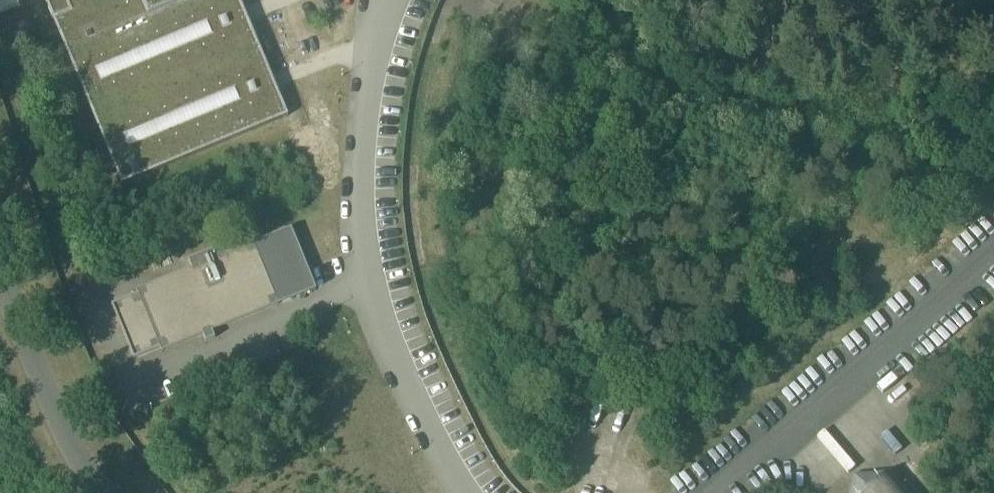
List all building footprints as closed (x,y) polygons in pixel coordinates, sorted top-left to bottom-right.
[(122,186),(288,116),(240,0),(44,0),(122,186)] [(316,289),(291,228),(254,243),(227,254),(223,245),(188,259),(191,269),(151,285),(137,291),(138,295),(112,306),(134,359),(160,348),(162,352),(279,304),(316,289)] [(866,492),(912,492),(892,470),(866,492)]
